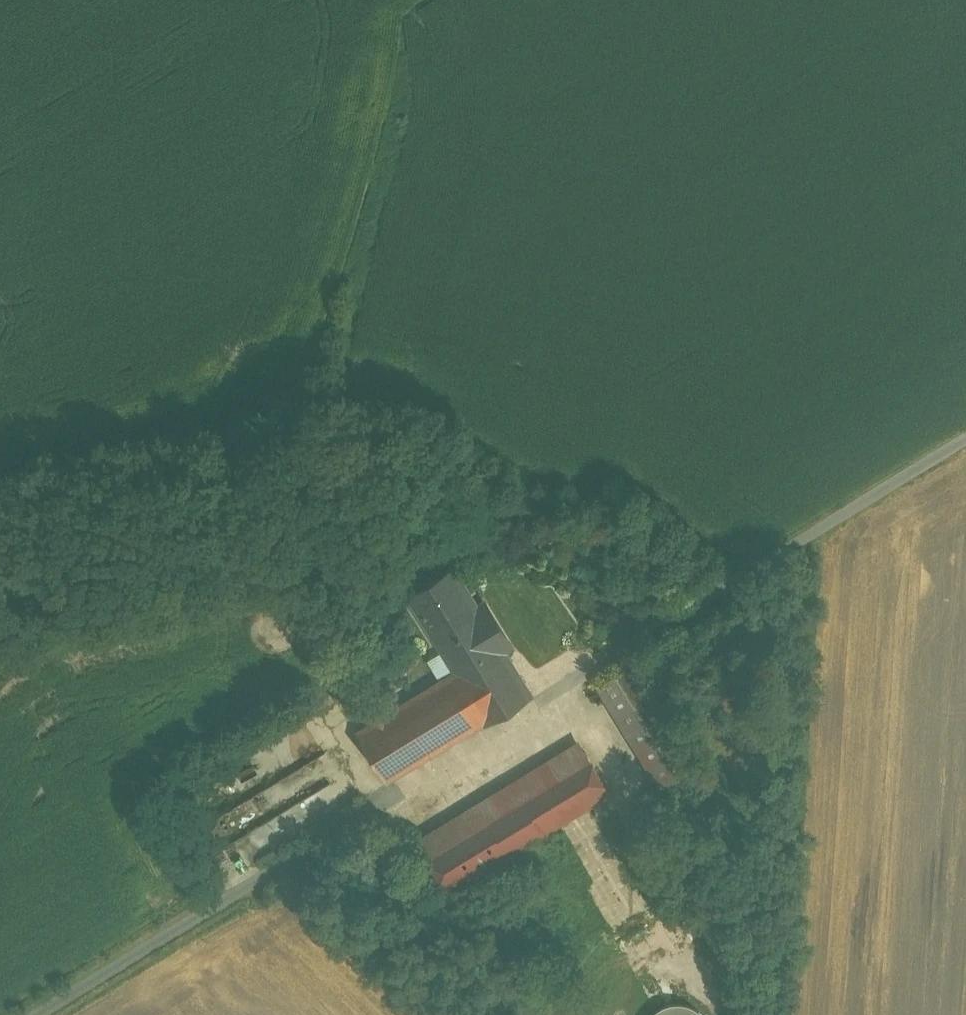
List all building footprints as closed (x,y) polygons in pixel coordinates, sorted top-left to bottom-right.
[(478,608),(454,569),(409,596),(452,665),(447,668),(451,674),(500,644),(479,610),(482,609),(480,606),(478,608)] [(451,674),(357,732),(388,782),(487,722),(488,724),(532,697),(505,651),(507,650),(506,647),(503,649),(500,644),(451,674)] [(672,724),(635,662),(600,684),(637,745),(672,724)] [(579,741),(418,841),(450,893),(558,827),(591,807),(612,794),(579,741)] [(255,829),(210,853),(221,874),(353,802),(340,778),(328,784),(321,770),(334,763),(328,754),(246,798),(254,812),(248,815),(255,829)] [(653,910),(591,807),(558,827),(592,882),(583,887),(612,935),(653,910)] [(386,821),(377,827),(387,844),(396,838),(386,821)]
